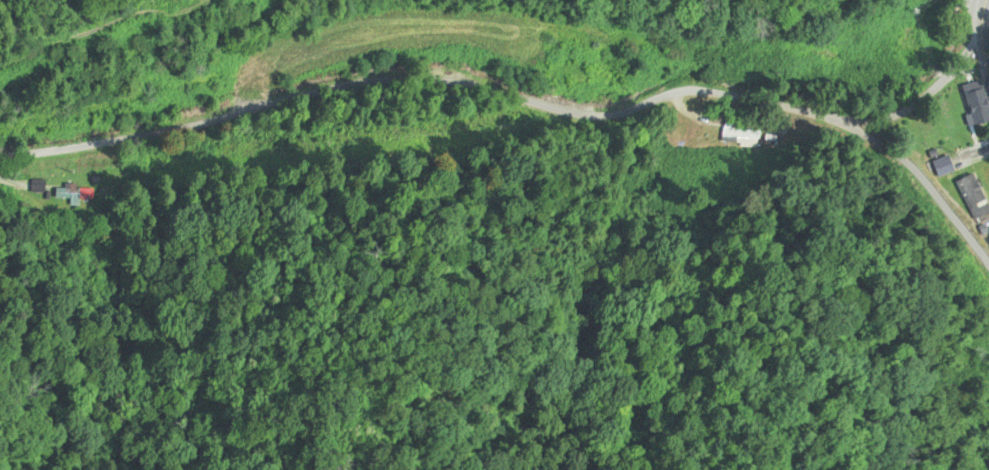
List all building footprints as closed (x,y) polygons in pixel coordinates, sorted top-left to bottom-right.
[(982,83),(958,87),(965,125),(988,120),(988,118),(982,83)] [(936,176),(949,170),(944,158),(930,165),(936,176)] [(952,180),(967,221),(986,214),(971,173),(952,180)]
